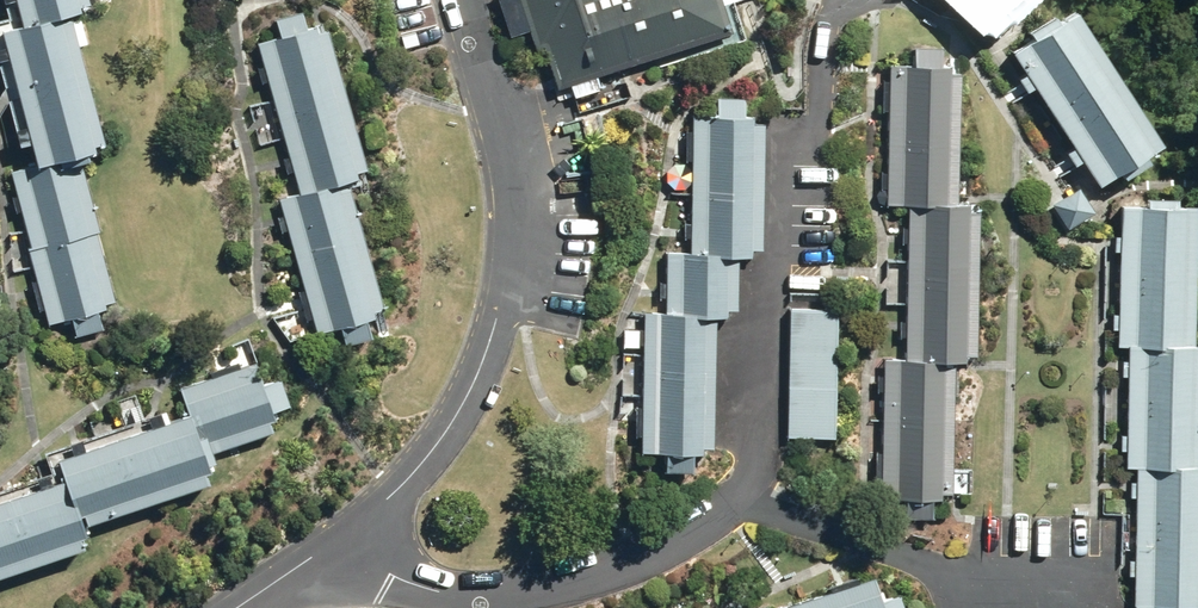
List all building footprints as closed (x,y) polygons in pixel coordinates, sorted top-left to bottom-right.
[(20,23),(3,28),(39,167),(12,174),(49,320),(119,302),(81,154),(109,147),(74,12),(92,8),(90,0),(14,0),(20,23)] [(560,91),(741,30),(731,0),(529,0),(560,91)] [(992,25),(1015,0),(966,0),(992,25)] [(1079,8),(1014,51),(1103,183),(1167,140),(1079,8)] [(328,23),(261,41),(304,192),(281,198),(319,330),(386,310),(348,179),(371,173),(328,23)] [(962,65),(890,63),(888,204),(909,204),(907,359),(888,359),(886,497),(953,498),(955,360),(975,360),(978,204),(960,203),(962,65)] [(754,259),(756,113),(692,112),(690,253),(666,252),(665,315),(645,314),(643,450),(714,451),(716,312),(739,313),(740,259),(754,259)] [(1083,185),(1055,202),(1071,227),(1099,210),(1083,185)] [(1197,211),(1197,199),(1121,198),(1119,347),(1130,347),(1128,468),(1139,468),(1136,607),(1142,607),(1197,607),(1197,342),(1196,342),(1197,211)] [(836,310),(790,310),(788,438),(834,439),(836,310)] [(89,545),(82,525),(213,480),(204,453),(275,429),(268,411),(290,404),(282,380),(264,386),(256,363),(183,389),(192,415),(58,461),(64,479),(0,500),(0,576),(89,545)] [(878,575),(779,607),(890,607),(878,575)]
